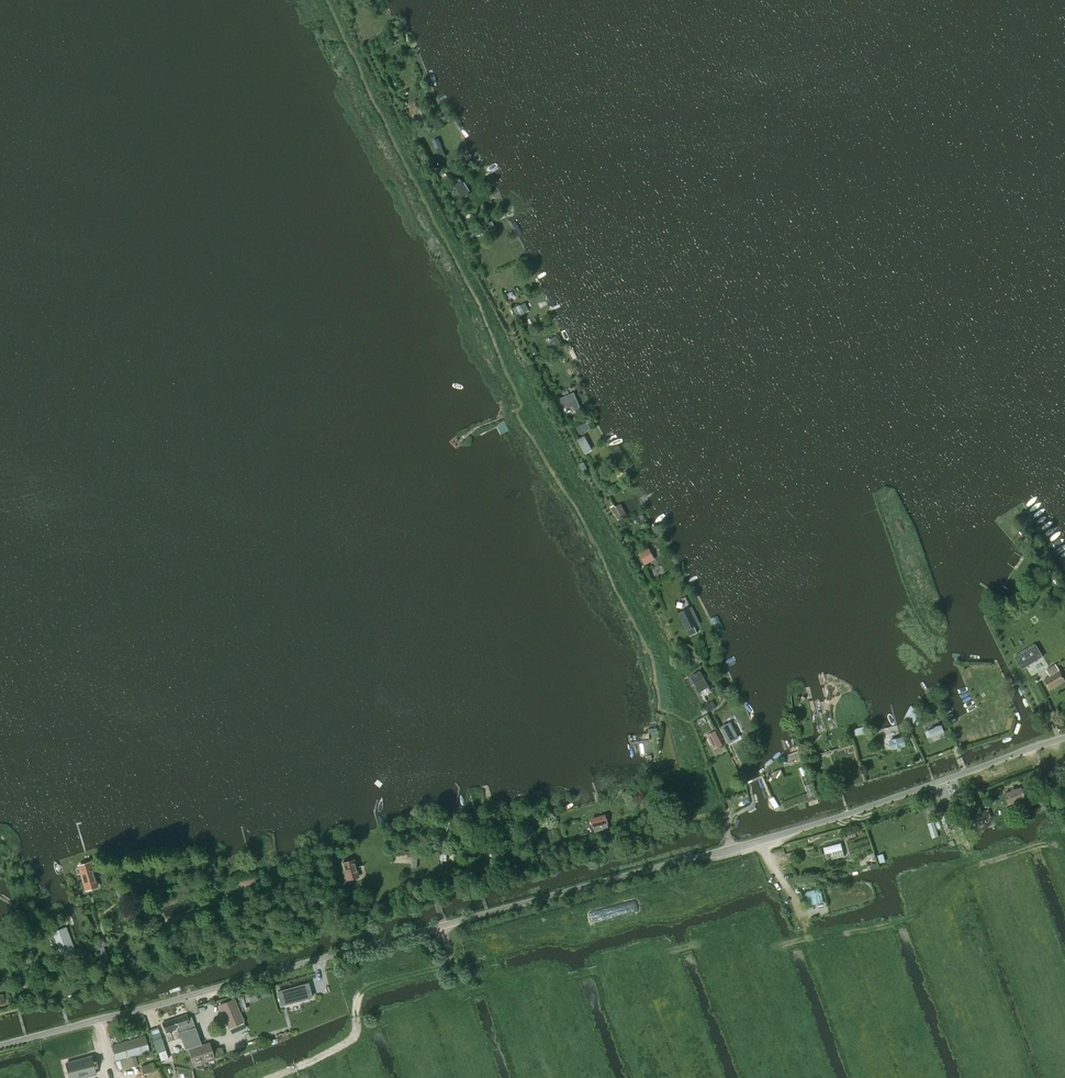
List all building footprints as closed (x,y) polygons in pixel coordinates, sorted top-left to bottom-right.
[(380,34),(383,39),(388,36),(385,31),(380,34)] [(418,112),(421,117),(427,114),(424,109),(418,112)] [(439,156),(439,157),(441,156),(441,155),(444,153),(441,147),(436,149),(438,156),(439,156)] [(462,181),(454,185),(462,199),(470,195),(462,181)] [(491,210),(484,213),(487,219),(494,216),(491,210)] [(486,227),(489,232),(496,229),(493,223),(492,223),(491,222),(486,224),(487,226),(486,227)] [(528,310),(524,304),(519,306),(519,305),(512,309),(517,317),(528,310)] [(560,344),(556,336),(551,339),(553,342),(549,344),(551,349),(560,344)] [(558,400),(565,416),(581,410),(573,393),(558,400)] [(578,434),(590,428),(587,422),(575,428),(578,434)] [(584,436),(576,440),(584,455),(592,451),(584,436)] [(615,504),(610,507),(614,514),(615,514),(618,519),(626,515),(620,504),(616,506),(615,504)] [(638,556),(643,564),(645,563),(653,559),(648,549),(640,554),(638,556)] [(678,613),(687,630),(700,624),(691,607),(678,613)] [(1022,669),(1042,657),(1035,645),(1015,657),(1022,669)] [(681,653),(687,663),(689,661),(691,664),(695,662),(687,649),(681,653)] [(1050,676),(1043,680),(1049,690),(1064,680),(1059,670),(1059,671),(1055,665),(1046,670),(1050,676)] [(699,670),(690,676),(699,692),(709,686),(699,670)] [(713,701),(705,705),(709,711),(716,707),(713,701)] [(911,706),(904,719),(914,724),(921,712),(911,706)] [(723,728),(730,743),(738,739),(731,724),(723,728)] [(873,725),(866,727),(854,729),(855,736),(868,733),(875,732),(873,725)] [(940,725),(929,729),(932,737),(944,732),(940,725)] [(714,749),(721,745),(715,731),(707,735),(714,749)] [(902,737),(889,740),(892,749),(904,746),(902,737)] [(811,749),(802,751),(804,759),(813,757),(811,749)] [(1021,788),(1005,794),(1009,804),(1025,798),(1023,794),(1024,793),(1024,792),(1023,792),(1021,788)] [(982,821),(991,818),(988,809),(979,813),(982,821)] [(606,815),(592,819),(593,826),(607,822),(606,815)] [(353,878),(357,877),(353,860),(342,863),(347,878),(347,880),(353,878)] [(78,866),(85,890),(97,886),(90,863),(78,866)] [(236,892),(255,887),(253,878),(233,883),(236,892)] [(806,907),(823,902),(820,889),(803,894),(806,907)] [(211,914),(214,925),(227,922),(224,911),(211,914)] [(180,918),(183,926),(202,922),(200,913),(180,918)] [(52,932),(62,957),(75,952),(66,927),(52,932)] [(103,946),(95,949),(100,961),(107,957),(103,946)] [(308,983),(277,991),(281,1005),(311,996),(308,983)] [(245,1003),(258,1000),(256,992),(243,995),(245,1003)] [(233,999),(219,1005),(229,1028),(243,1022),(233,999)] [(186,1015),(174,1019),(180,1037),(185,1050),(197,1046),(192,1033),(190,1029),(195,1027),(191,1017),(187,1018),(186,1015)] [(168,1041),(180,1037),(174,1019),(162,1023),(168,1041)] [(158,1027),(150,1030),(158,1053),(166,1050),(158,1027)] [(145,1036),(111,1046),(116,1062),(150,1052),(145,1036)] [(193,1064),(213,1057),(208,1043),(189,1050),(193,1064)] [(65,1063),(70,1077),(84,1077),(95,1075),(90,1056),(65,1063)] [(142,1074),(153,1071),(151,1063),(140,1066),(142,1074)]
